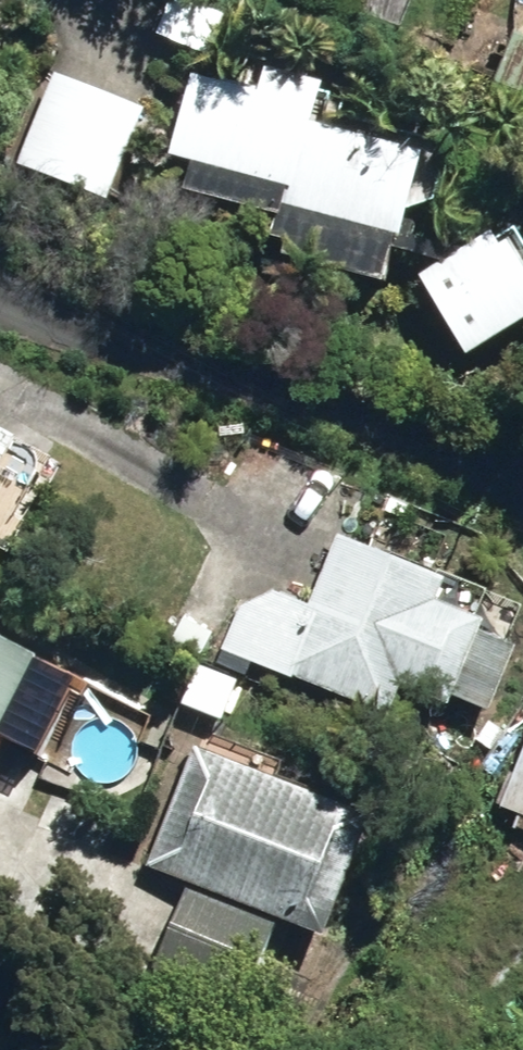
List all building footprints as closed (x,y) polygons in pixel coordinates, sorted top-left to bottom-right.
[(522,100),(522,35),(500,90),(522,100)] [(287,262),(399,294),(442,167),(324,134),(336,96),(280,77),(270,104),(197,82),(174,160),(198,167),(190,196),(282,223),(277,242),(291,248),(287,262)] [(22,172),(116,204),(147,115),(54,83),(22,172)] [(482,366),(522,342),(522,258),(521,254),(514,258),(505,243),(434,285),(482,366)] [(23,446),(0,433),(0,488),(23,446)] [(10,500),(0,495),(0,519),(10,500)] [(398,722),(412,689),(461,709),(469,691),(506,706),(522,666),(522,652),(491,639),(495,629),(446,609),(456,587),(349,541),(321,610),(282,593),(254,660),(398,722)] [(45,666),(0,644),(0,757),(45,666)] [(284,926),(334,945),(380,826),(207,759),(161,877),(194,891),(284,926)] [(194,891),(163,966),(252,1004),(284,926),(194,891)]
